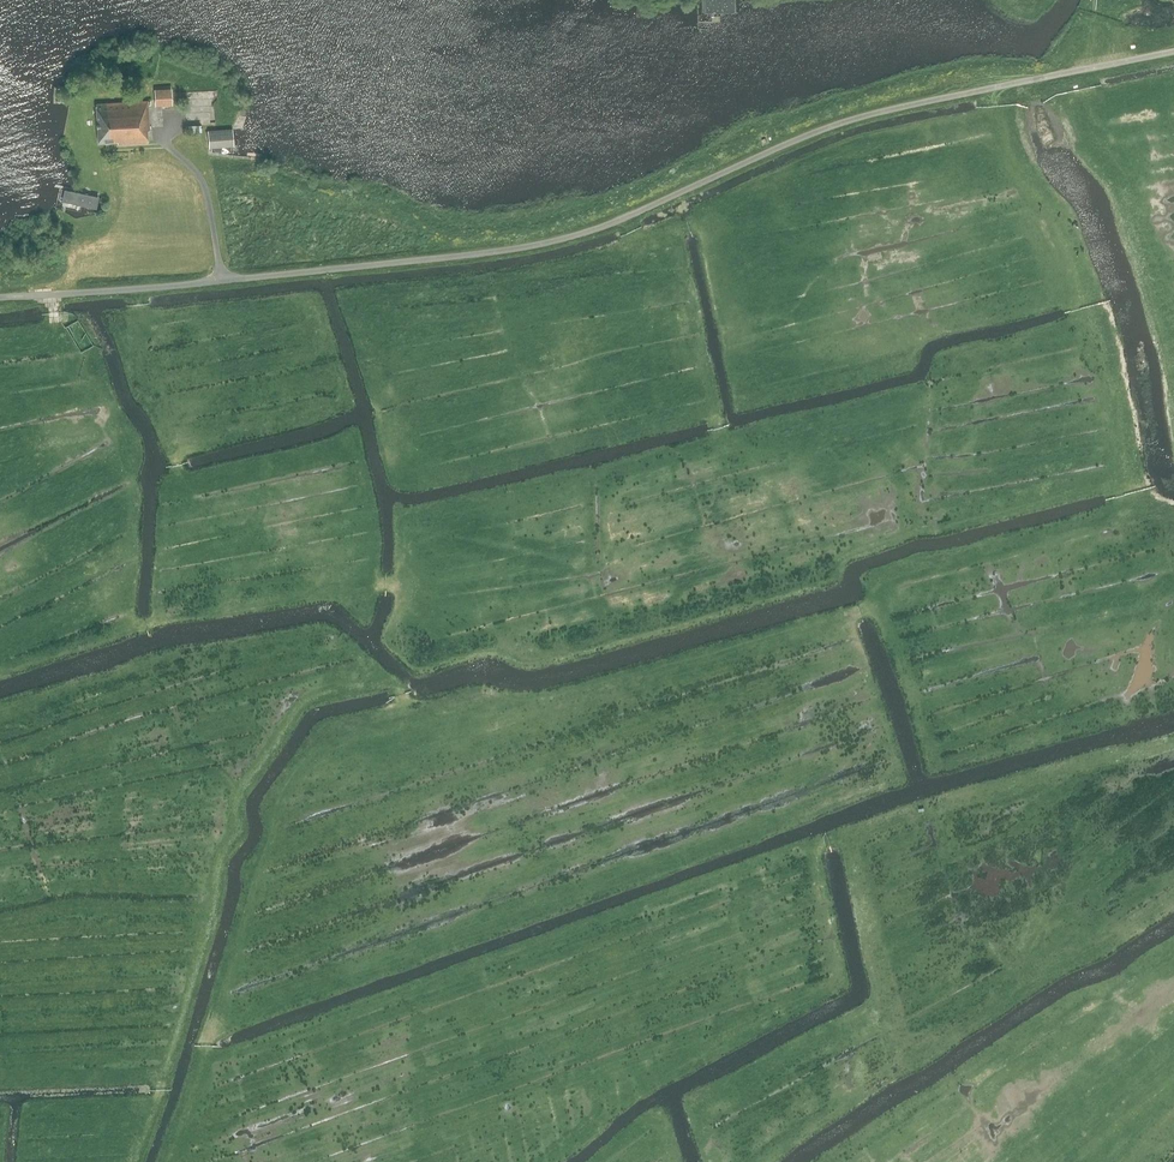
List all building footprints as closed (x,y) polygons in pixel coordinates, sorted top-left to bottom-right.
[(706,12),(736,12),(736,0),(706,0),(706,12)] [(156,106),(159,106),(172,105),(171,86),(155,87),(156,106)] [(148,143),(148,131),(150,131),(149,105),(151,105),(151,101),(97,104),(98,143),(117,142),(118,144),(148,143)] [(233,129),(208,131),(209,149),(235,147),(233,129)] [(100,196),(65,189),(62,201),(97,208),(100,196)]
